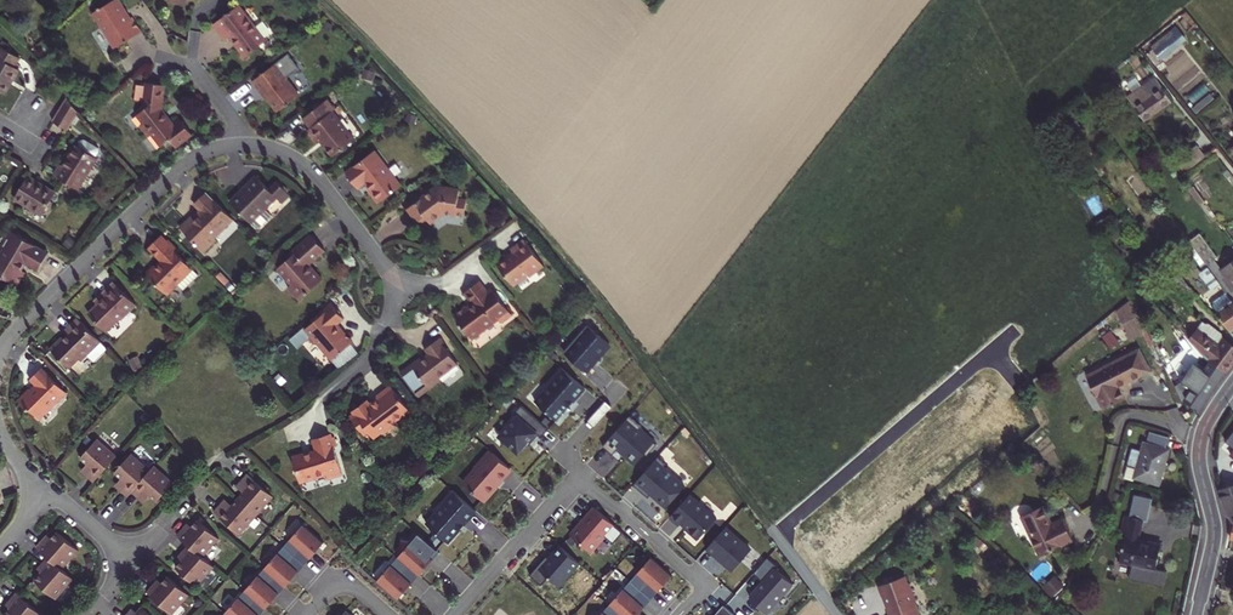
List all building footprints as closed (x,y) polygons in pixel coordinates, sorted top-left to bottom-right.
[(115,48),(141,32),(132,17),(129,19),(124,11),(125,9),(119,0),(113,0),(92,13),(101,28),(102,27),(115,48)] [(1222,11),(1215,3),(1202,13),(1209,21),(1222,11)] [(245,56),(266,40),(254,24),(253,24),(246,15),(239,5),(213,25),(224,39),(230,35),(236,43),(235,44),(245,56)] [(1162,60),(1183,43),(1174,33),(1153,50),(1162,60)] [(4,94),(19,69),(14,66),(19,57),(0,46),(0,91),(4,94)] [(263,92),(278,111),(299,95),(286,79),(299,69),(288,54),(252,81),(261,94),(263,92)] [(1156,78),(1128,97),(1145,120),(1172,100),(1156,78)] [(161,109),(164,85),(147,82),(144,106),(140,109),(142,111),(137,115),(143,123),(140,125),(148,137),(152,134),(161,146),(170,140),(175,147),(191,134),(181,120),(174,126),(161,109)] [(52,121),(67,131),(79,113),(67,97),(52,121)] [(332,156),(354,140),(332,111),(335,110),(327,99),(303,117),(311,127),(307,130),(316,142),(319,139),(332,156)] [(61,165),(55,175),(78,189),(97,158),(95,157),(99,151),(99,148),(84,139),(81,140),(77,146),(76,146),(64,167),(61,165)] [(1184,171),(1203,157),(1197,148),(1177,163),(1184,171)] [(374,151),(345,173),(357,188),(365,183),(370,190),(369,191),(378,203),(401,186),(374,151)] [(14,198),(42,215),(55,193),(28,176),(14,198)] [(231,203),(255,228),(259,228),(271,216),(265,209),(276,198),(280,202),(288,193),(276,181),(269,189),(255,176),(243,187),(245,189),(231,203)] [(443,212),(464,215),(466,200),(458,199),(460,190),(437,186),(408,209),(417,222),(419,220),(423,221),(427,218),(430,223),(443,212)] [(1204,201),(1193,186),(1188,189),(1200,205),(1204,201)] [(233,219),(206,192),(194,204),(201,212),(200,213),(199,212),(193,218),(192,216),(180,228),(204,252),(216,240),(214,237),(233,219)] [(280,202),(282,204),(290,196),(288,193),(280,202)] [(405,211),(414,224),(417,222),(408,209),(405,211)] [(1229,225),(1224,228),(1232,240),(1232,231),(1229,225)] [(17,286),(25,273),(21,270),(25,263),(38,271),(48,254),(10,231),(0,247),(4,249),(0,255),(0,276),(17,286)] [(1217,257),(1200,233),(1188,241),(1201,258),(1207,267),(1219,283),(1232,300),(1232,299),(1232,260),(1221,269),(1214,259),(1217,257)] [(161,235),(148,248),(161,261),(155,267),(154,266),(146,274),(167,295),(178,285),(183,290),(198,275),(177,253),(179,251),(168,240),(166,241),(161,235)] [(292,255),(277,268),(291,284),(287,287),(299,300),(322,279),(312,268),(311,270),(307,266),(325,250),(311,235),(296,247),(298,250),(292,255)] [(497,264),(513,286),(528,275),(529,276),(543,265),(524,240),(510,250),(512,252),(497,264)] [(1197,261),(1203,270),(1207,267),(1201,258),(1197,261)] [(1213,288),(1219,283),(1207,267),(1203,270),(1201,271),(1213,288)] [(1187,304),(1195,297),(1180,278),(1172,285),(1187,304)] [(487,293),(479,281),(464,292),(474,305),(468,309),(466,306),(454,315),(461,325),(458,328),(465,337),(469,335),(472,339),(495,321),(493,319),(497,316),(501,322),(511,315),(494,291),(489,295),(487,293)] [(97,304),(88,313),(106,332),(120,318),(121,319),(136,304),(114,282),(99,296),(102,299),(97,304)] [(1144,325),(1130,298),(1118,308),(1130,331),(1144,325)] [(1232,300),(1216,312),(1231,332),(1232,330),(1232,302),(1232,300)] [(333,305),(330,303),(319,312),(320,313),(321,315),(333,305)] [(343,318),(333,305),(321,315),(312,323),(305,329),(304,327),(290,339),(298,348),(309,339),(313,343),(318,344),(332,360),(352,342),(342,330),(340,331),(335,325),(343,318)] [(310,320),(312,323),(321,315),(320,313),(310,320)] [(108,349),(77,318),(65,329),(69,333),(64,338),(62,337),(50,349),(69,368),(79,358),(81,361),(87,355),(94,362),(108,349)] [(1225,372),(1232,361),(1232,345),(1221,336),(1221,333),(1208,324),(1204,324),(1202,322),(1188,339),(1201,354),(1224,371),(1225,372)] [(565,353),(587,373),(596,362),(595,361),(609,344),(589,326),(565,353)] [(1112,329),(1105,334),(1113,345),(1119,341),(1112,329)] [(400,372),(419,397),(441,380),(440,378),(458,364),(443,345),(444,343),(440,337),(424,349),(428,354),(421,359),(420,357),(400,372)] [(1086,375),(1103,409),(1125,398),(1119,387),(1150,371),(1139,349),(1086,375)] [(1206,369),(1204,372),(1196,366),(1184,383),(1192,389),(1184,401),(1198,410),(1224,371),(1201,354),(1196,361),(1206,369)] [(29,409),(38,418),(53,404),(54,405),(67,393),(42,367),(29,380),(35,386),(30,391),(28,389),(17,400),(26,409),(27,409),(27,410),(28,410),(29,409)] [(585,388),(561,367),(543,388),(545,390),(535,401),(559,422),(571,409),(568,407),(585,388)] [(409,410),(391,385),(377,396),(380,401),(372,407),(371,404),(370,405),(368,403),(366,400),(352,411),(355,414),(350,417),(363,435),(368,431),(372,428),(381,429),(382,431),(384,433),(396,424),(394,421),(409,410)] [(380,401),(377,396),(368,403),(370,405),(371,404),(372,407),(380,401)] [(548,429),(522,405),(514,413),(517,416),(500,436),(518,452),(536,433),(541,437),(548,429)] [(641,426),(629,416),(602,446),(612,454),(619,448),(635,463),(644,453),(647,455),(656,444),(639,429),(641,426)] [(368,431),(373,438),(382,431),(381,429),(372,428),(368,431)] [(1163,468),(1168,449),(1166,448),(1169,437),(1150,431),(1147,443),(1143,442),(1141,451),(1132,448),(1123,478),(1133,481),(1134,477),(1156,484),(1161,467),(1163,468)] [(292,457),(300,482),(326,475),(327,479),(342,474),(334,447),(337,446),(334,436),(331,437),(330,434),(313,439),(317,451),(306,454),(303,453),(292,457)] [(86,475),(93,482),(117,456),(97,439),(80,458),(87,464),(92,468),(86,475)] [(510,468),(492,452),(485,461),(483,459),(475,469),(476,470),(464,484),(482,500),(485,497),(486,498),(493,490),(492,488),(510,468)] [(127,497),(131,492),(150,470),(131,453),(114,473),(121,479),(126,483),(120,490),(127,497)] [(655,460),(635,483),(666,509),(685,487),(655,460)] [(81,471),(86,475),(92,468),(87,464),(81,471)] [(173,482),(154,465),(150,470),(131,492),(138,498),(144,491),(149,495),(156,502),(173,482)] [(237,499),(256,516),(273,497),(247,474),(240,481),(247,487),(243,492),(237,499)] [(115,486),(120,490),(126,483),(121,479),(115,486)] [(236,486),(243,492),(247,487),(240,481),(236,486)] [(1221,489),(1219,489),(1228,515),(1232,514),(1232,485),(1221,489)] [(476,511),(452,490),(434,510),(436,512),(426,524),(448,543),(476,511)] [(138,498),(143,502),(149,495),(144,491),(138,498)] [(1133,494),(1132,501),(1150,505),(1152,498),(1133,494)] [(716,519),(689,495),(669,517),(679,526),(681,523),(687,528),(686,529),(697,540),(716,519)] [(256,516),(237,499),(231,505),(227,510),(220,504),(214,512),(240,535),(256,516)] [(227,510),(231,505),(225,499),(220,504),(227,510)] [(1132,501),(1129,517),(1143,520),(1143,521),(1146,521),(1150,505),(1132,501)] [(1039,556),(1073,540),(1062,518),(1051,523),(1043,506),(1020,516),(1039,556)] [(581,524),(571,535),(590,552),(605,536),(613,543),(623,532),(621,530),(595,508),(584,520),(586,521),(582,525),(581,524)] [(1143,521),(1143,520),(1129,517),(1124,516),(1120,535),(1125,536),(1119,562),(1131,564),(1128,579),(1163,587),(1166,571),(1155,569),(1161,544),(1139,539),(1143,521)] [(183,527),(177,535),(188,545),(202,557),(203,557),(219,538),(198,520),(191,527),(187,531),(183,527)] [(191,527),(187,523),(183,527),(187,531),(191,527)] [(324,543),(303,525),(283,547),(302,563),(307,557),(310,559),(324,543)] [(751,550),(725,527),(706,549),(714,556),(716,554),(733,570),(751,550)] [(48,557),(62,569),(78,550),(57,532),(51,539),(47,543),(43,539),(36,547),(47,557),(48,557)] [(437,550),(419,533),(398,557),(416,574),(419,576),(433,560),(430,557),(437,550)] [(47,543),(51,539),(47,535),(43,539),(47,543)] [(182,560),(176,567),(197,586),(214,567),(203,557),(202,557),(188,545),(182,552),(186,556),(182,560)] [(579,562),(561,546),(550,559),(546,556),(530,575),(541,585),(549,577),(558,586),(579,562)] [(302,563),(283,547),(264,569),(282,585),(284,587),(298,572),(296,569),(302,563)] [(178,557),(182,560),(186,556),(182,552),(178,557)] [(41,573),(34,580),(56,599),(73,579),(62,569),(48,557),(47,557),(41,564),(45,568),(41,573)] [(416,574),(398,557),(376,582),(397,600),(412,583),(409,581),(416,574)] [(651,557),(630,581),(649,597),(655,590),(658,592),(672,576),(651,557)] [(767,558),(753,573),(763,581),(751,595),(751,600),(766,614),(793,584),(775,568),(777,566),(767,558)] [(37,569),(41,573),(45,568),(41,564),(37,569)] [(282,585),(264,569),(244,591),(262,607),(265,610),(279,594),(276,592),(282,585)] [(153,584),(147,592),(172,614),(189,595),(168,576),(162,583),(158,588),(153,584)] [(913,604),(915,604),(908,584),(906,585),(903,577),(877,587),(881,597),(882,597),(888,614),(917,614),(913,604)] [(153,584),(158,588),(162,583),(158,580),(153,584)] [(609,605),(621,614),(637,614),(645,607),(642,605),(649,597),(630,581),(609,605)] [(244,591),(224,613),(226,614),(258,614),(257,614),(262,607),(244,591)] [(16,592),(9,600),(14,604),(10,608),(4,614),(42,614),(16,592)] [(228,609),(237,599),(230,592),(221,603),(228,609)] [(9,600),(5,605),(10,608),(14,604),(9,600)] [(600,614),(621,614),(609,605),(600,614)] [(142,606),(136,613),(134,614),(152,614),(142,606)]
